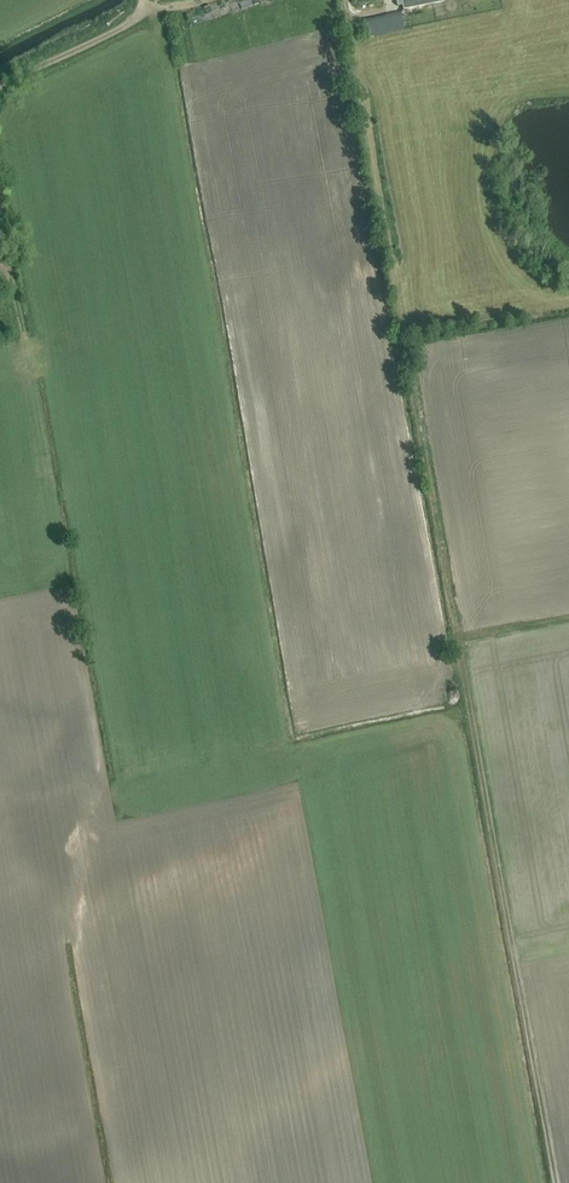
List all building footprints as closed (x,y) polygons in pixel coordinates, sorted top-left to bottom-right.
[(404,9),(443,2),(443,0),(402,0),(404,9)] [(401,13),(364,21),(368,37),(404,29),(401,13)]
